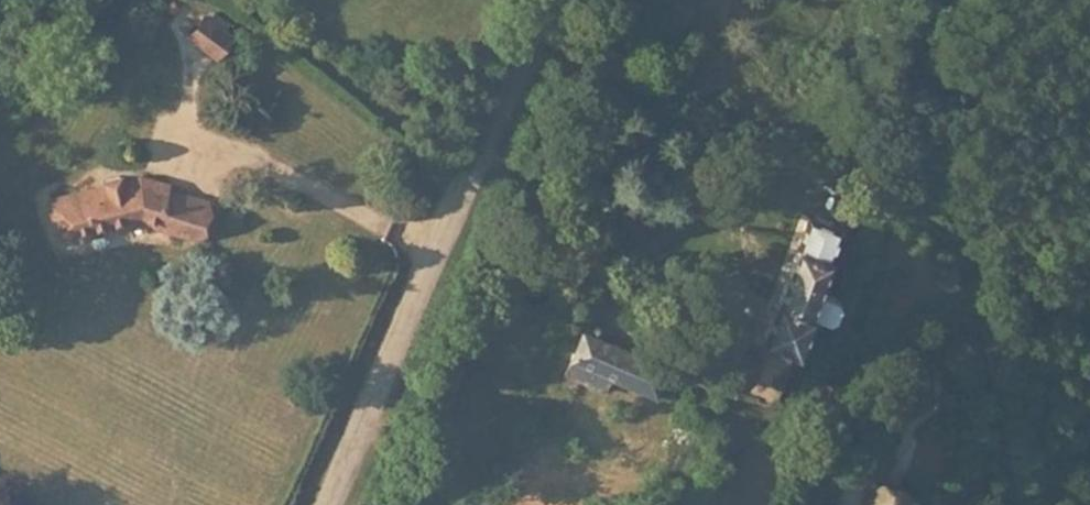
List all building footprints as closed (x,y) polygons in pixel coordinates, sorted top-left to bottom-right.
[(186,28),(205,2),(203,0),(184,0),(171,17),(186,28)] [(205,2),(186,28),(203,43),(223,16),(205,2)] [(96,188),(41,203),(45,222),(51,221),(57,237),(135,215),(155,220),(155,225),(193,236),(203,198),(163,188),(164,181),(135,174),(134,178),(115,183),(113,175),(94,180),(96,188)] [(844,233),(836,230),(812,220),(763,347),(795,360),(811,319),(824,285),(844,233)] [(824,285),(811,319),(829,325),(842,292),(824,285)] [(681,371),(580,334),(565,376),(589,385),(608,392),(615,374),(656,389),(657,385),(674,391),(681,371)] [(877,504),(909,504),(911,499),(911,498),(880,492),(877,504)]
